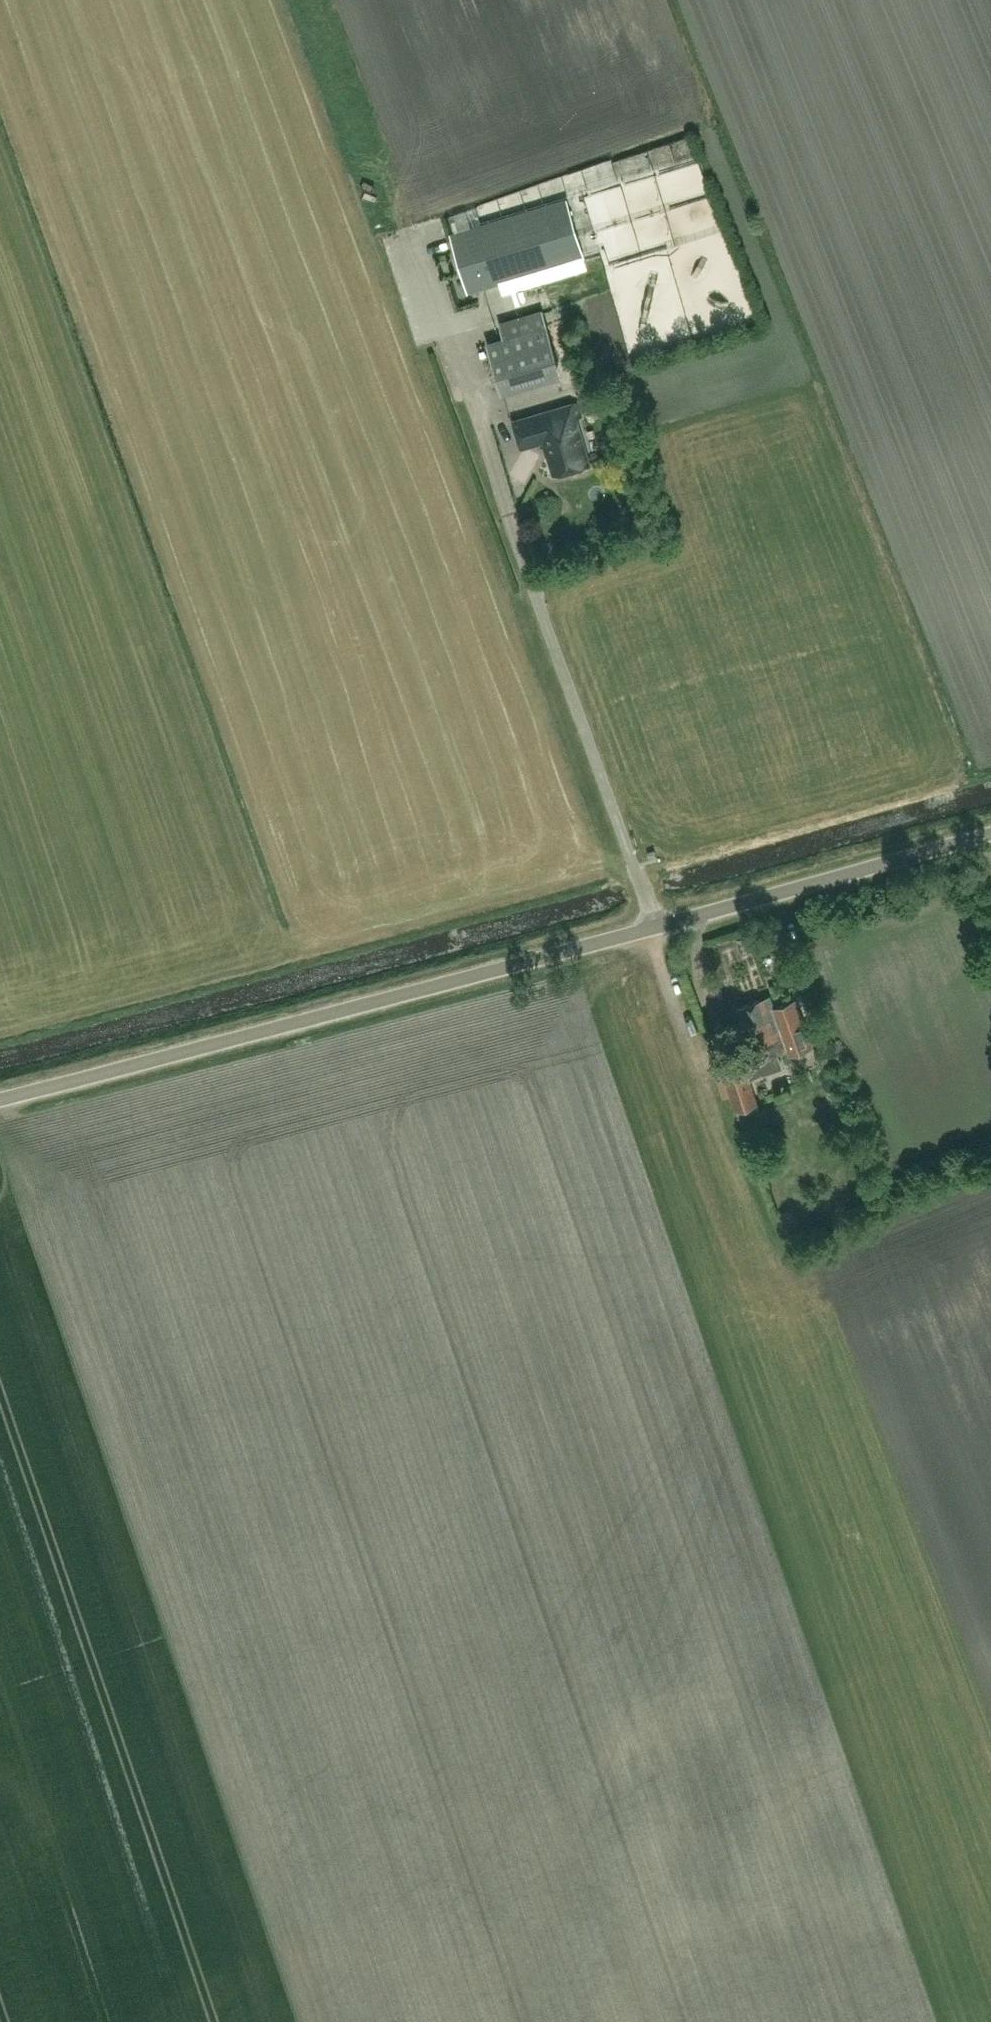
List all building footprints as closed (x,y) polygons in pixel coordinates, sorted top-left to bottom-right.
[(594,221),(613,218),(609,190),(590,192),(594,221)] [(496,272),(580,246),(569,210),(485,235),(482,225),(451,235),(468,291),(499,281),(496,272)] [(507,336),(488,342),(500,381),(558,364),(542,311),(503,323),(507,336)] [(577,401),(533,414),(513,420),(521,446),(541,441),(542,445),(545,444),(554,472),(588,462),(575,416),(581,415),(577,401)] [(797,1002),(774,1010),(769,995),(737,1006),(756,1061),(787,1050),(789,1055),(813,1047),(797,1002)] [(742,1061),(723,1068),(738,1111),(757,1105),(742,1061)]
